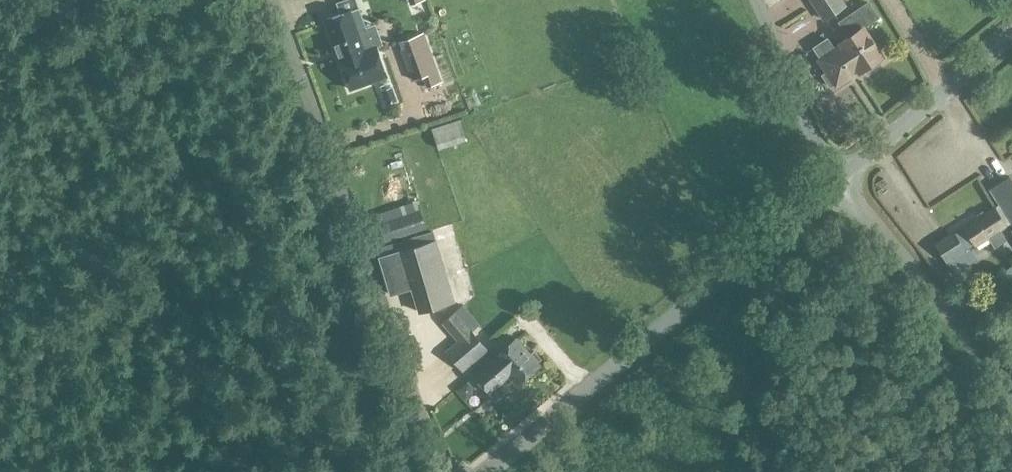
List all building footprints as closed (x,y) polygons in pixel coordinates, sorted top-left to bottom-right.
[(822,19),(846,3),(844,0),(810,0),(822,19)] [(374,45),(363,49),(357,30),(366,26),(359,6),(350,9),(325,17),(336,49),(336,48),(339,57),(350,89),(385,76),(374,45)] [(839,42),(840,43),(834,47),(827,37),(814,46),(821,56),(818,58),(827,71),(822,74),(830,85),(834,82),(836,84),(858,70),(859,71),(867,66),(872,67),(881,61),(882,55),(884,54),(865,24),(864,25),(853,10),(839,19),(849,35),(839,42)] [(412,80),(448,67),(436,33),(420,39),(418,35),(399,42),(412,80)] [(386,104),(396,100),(391,87),(381,91),(386,104)] [(438,150),(465,141),(458,120),(431,129),(438,150)] [(1010,176),(989,189),(1011,226),(1011,179),(1010,176)] [(961,223),(993,203),(987,192),(954,213),(961,223)] [(426,230),(417,203),(377,216),(385,243),(426,230)] [(945,264),(975,246),(988,237),(994,248),(1006,241),(999,230),(1006,226),(995,209),(964,228),(963,226),(933,245),(945,264)] [(437,238),(378,256),(389,293),(410,286),(418,313),(456,302),(437,238)] [(444,352),(461,373),(490,351),(473,331),(486,320),(470,300),(441,323),(457,342),(444,352)] [(807,326),(813,334),(821,328),(814,320),(807,326)] [(494,356),(473,373),(497,401),(517,385),(518,386),(541,366),(537,362),(540,359),(533,351),(530,354),(516,338),(511,342),(507,337),(494,348),(498,353),(494,357),(494,356)]
